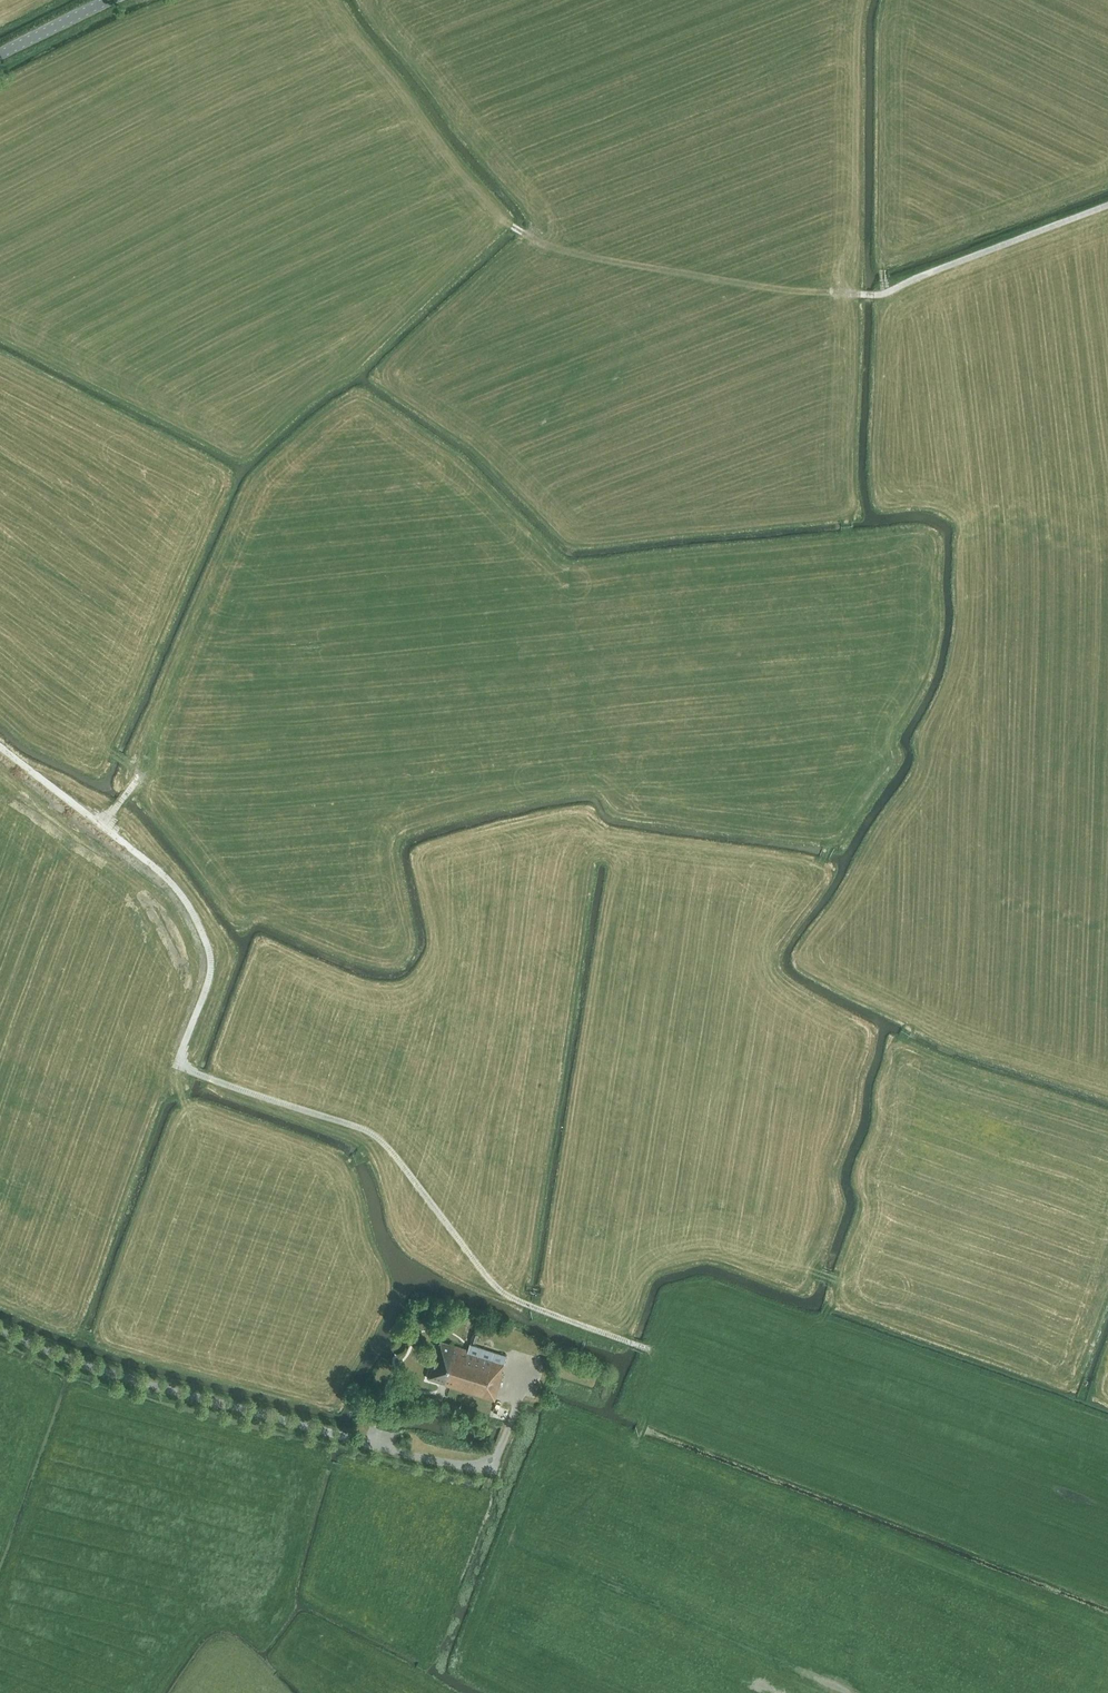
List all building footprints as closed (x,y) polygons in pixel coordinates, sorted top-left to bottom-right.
[(827,1266),(834,1268),(838,1255),(831,1253),(827,1266)] [(515,1327),(510,1342),(524,1346),(528,1332),(515,1327)] [(468,1349),(440,1340),(437,1351),(448,1355),(449,1354),(456,1356),(465,1359),(468,1349)] [(448,1373),(445,1384),(444,1385),(494,1401),(503,1372),(501,1371),(506,1357),(469,1345),(468,1349),(465,1359),(456,1356),(450,1374),(448,1373)] [(448,1355),(437,1351),(429,1378),(445,1384),(448,1373),(450,1374),(456,1356),(449,1354),(448,1355)]
